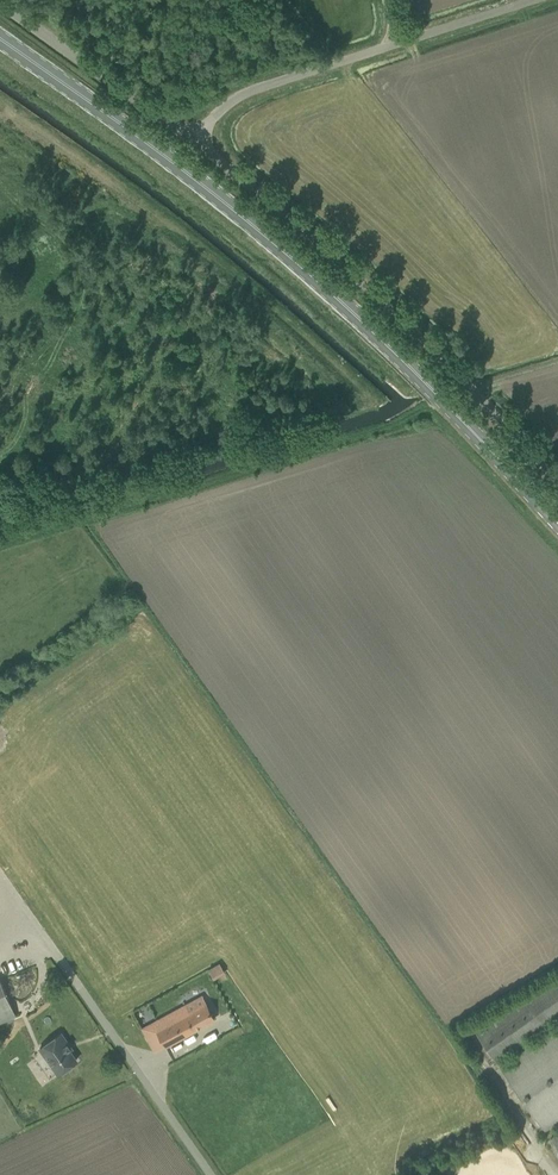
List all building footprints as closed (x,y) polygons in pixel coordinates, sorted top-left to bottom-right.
[(226,973),(220,963),(209,969),(214,979),(226,973)] [(16,1015),(1,980),(0,980),(0,1022),(16,1015)] [(183,1005),(153,1023),(144,1027),(157,1050),(165,1045),(165,1046),(212,1019),(204,1005),(188,1014),(183,1005)] [(58,1074),(77,1060),(65,1044),(67,1042),(61,1033),(40,1048),(58,1074)]
